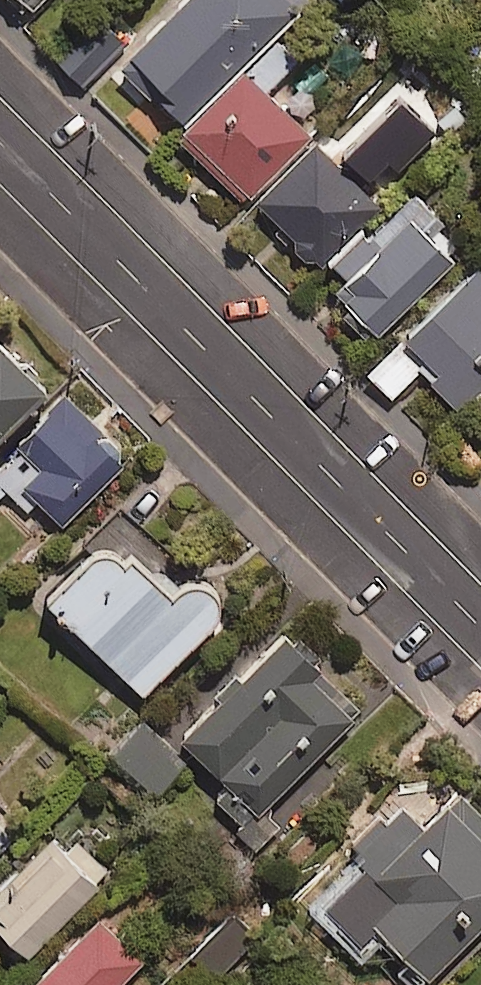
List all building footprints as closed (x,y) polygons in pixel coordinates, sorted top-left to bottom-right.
[(296,4),(292,0),(173,0),(112,59),(174,122),(269,30),(296,4)] [(119,46),(98,26),(61,64),(82,84),(119,46)] [(295,56),(269,30),(174,122),(241,191),(304,130),(262,88),(295,56)] [(355,218),(375,198),(363,186),(388,162),(356,128),(328,155),(308,135),(246,196),(309,262),(355,218)] [(355,218),(309,262),(371,326),(453,246),(431,223),(440,215),(412,186),(366,230),(355,218)] [(396,335),(421,361),(459,400),(480,378),(480,253),(396,335)] [(421,361),(396,335),(361,369),(386,394),(421,361)] [(0,344),(0,410),(33,377),(0,344)] [(122,452),(55,386),(6,435),(33,461),(15,479),(56,519),(122,452)] [(170,581),(108,520),(38,591),(134,685),(220,597),(187,564),(170,581)] [(360,705),(277,623),(170,731),(254,813),(360,705)] [(181,762),(139,716),(107,746),(149,792),(181,762)] [(440,773),(403,810),(395,802),(349,849),(366,866),(341,892),(425,974),(480,917),(480,813),(440,773)] [(9,837),(0,827),(0,846),(9,837)] [(45,833),(0,878),(0,928),(21,950),(104,868),(72,836),(60,848),(45,833)] [(94,911),(20,984),(113,984),(141,958),(94,911)] [(254,939),(229,914),(193,950),(218,975),(254,939)]
